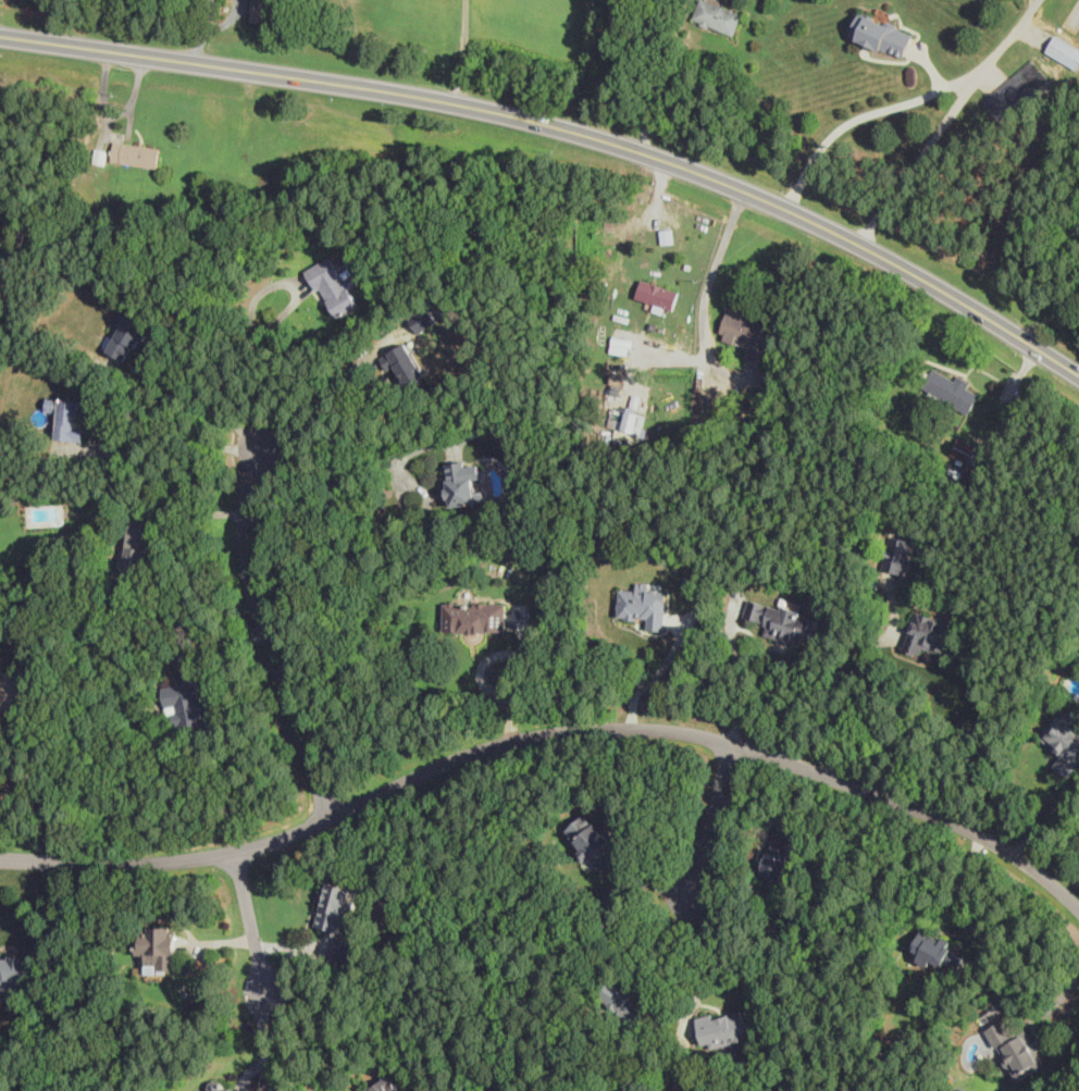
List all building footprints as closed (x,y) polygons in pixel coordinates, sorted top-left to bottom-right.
[(249,22),(272,26),(277,0),(254,0),(249,22)] [(700,0),(692,22),(735,39),(744,16),(700,0)] [(1066,27),(1078,4),(1078,34),(1066,27)] [(857,13),(847,38),(854,41),(853,45),(866,50),(881,57),(882,54),(890,57),(890,55),(905,62),(910,49),(915,37),(898,30),(897,27),(889,24),(891,18),(892,14),(879,9),(876,17),(865,14),(864,16),(857,13)] [(1052,44),(1046,54),(1077,72),(1078,68),(1078,51),(1056,38),(1052,44)] [(159,149),(157,169),(111,162),(114,142),(120,144),(127,145),(142,147),(159,149)] [(107,151),(104,165),(92,164),(95,149),(100,150),(107,151)] [(308,269),(336,319),(359,306),(349,287),(358,283),(348,266),(338,272),(330,256),(308,269)] [(642,280),(679,293),(673,311),(666,308),(663,314),(653,311),(655,306),(635,298),(642,280)] [(735,338),(751,344),(745,357),(762,363),(774,330),(761,324),(764,319),(729,307),(720,332),(725,334),(723,340),(733,344),(735,338)] [(125,360),(132,346),(138,348),(150,323),(120,308),(111,325),(119,328),(108,351),(125,360)] [(388,372),(397,367),(407,384),(424,373),(407,342),(380,358),(388,372)] [(922,386),(933,367),(955,380),(958,374),(965,377),(971,382),(968,388),(978,394),(967,412),(922,386)] [(58,439),(83,441),(85,400),(48,398),(47,411),(59,412),(58,439)] [(617,428),(615,436),(646,442),(648,429),(643,428),(646,415),(637,413),(640,400),(634,399),(633,406),(628,406),(627,414),(611,410),(608,426),(617,428)] [(951,452),(958,435),(985,449),(966,489),(950,482),(962,458),(951,452)] [(480,463),(467,466),(466,460),(445,463),(450,507),(476,503),(473,480),(482,478),(480,463)] [(144,575),(151,526),(131,523),(123,572),(144,575)] [(883,570),(906,574),(912,540),(890,536),(883,570)] [(619,590),(619,618),(647,618),(647,630),(666,630),(667,591),(648,590),(648,582),(636,582),(636,590),(619,590)] [(803,646),(811,616),(749,598),(745,616),(768,622),(765,635),(803,646)] [(506,604),(444,603),(444,631),(506,632),(506,604)] [(905,651),(921,655),(924,647),(945,653),(953,623),(915,613),(905,651)] [(165,686),(174,736),(218,729),(215,718),(210,719),(207,696),(201,697),(198,681),(165,686)] [(1059,713),(1041,739),(1063,754),(1054,766),(1071,778),(1078,765),(1078,727),(1059,713)] [(606,868),(622,853),(585,813),(566,831),(583,850),(580,853),(588,862),(595,856),(606,868)] [(783,881),(788,857),(798,859),(802,841),(772,834),(763,876),(783,881)] [(177,970),(176,928),(140,928),(141,956),(146,956),(147,971),(177,970)] [(913,950),(921,954),(920,957),(959,973),(966,953),(949,946),(951,940),(942,936),(941,939),(921,930),(913,950)] [(356,941),(338,938),(334,962),(352,965),(356,941)] [(30,959),(0,958),(0,988),(5,988),(5,991),(29,992),(30,959)] [(733,1043),(741,1041),(740,1034),(748,1033),(743,1011),(714,1018),(714,1014),(697,1018),(704,1049),(733,1043)] [(1047,1066),(1022,1020),(1009,1027),(1005,1020),(988,1029),(1016,1082),(1047,1066)] [(406,1086),(403,1089),(388,1072),(367,1090),(411,1090),(406,1086)]
